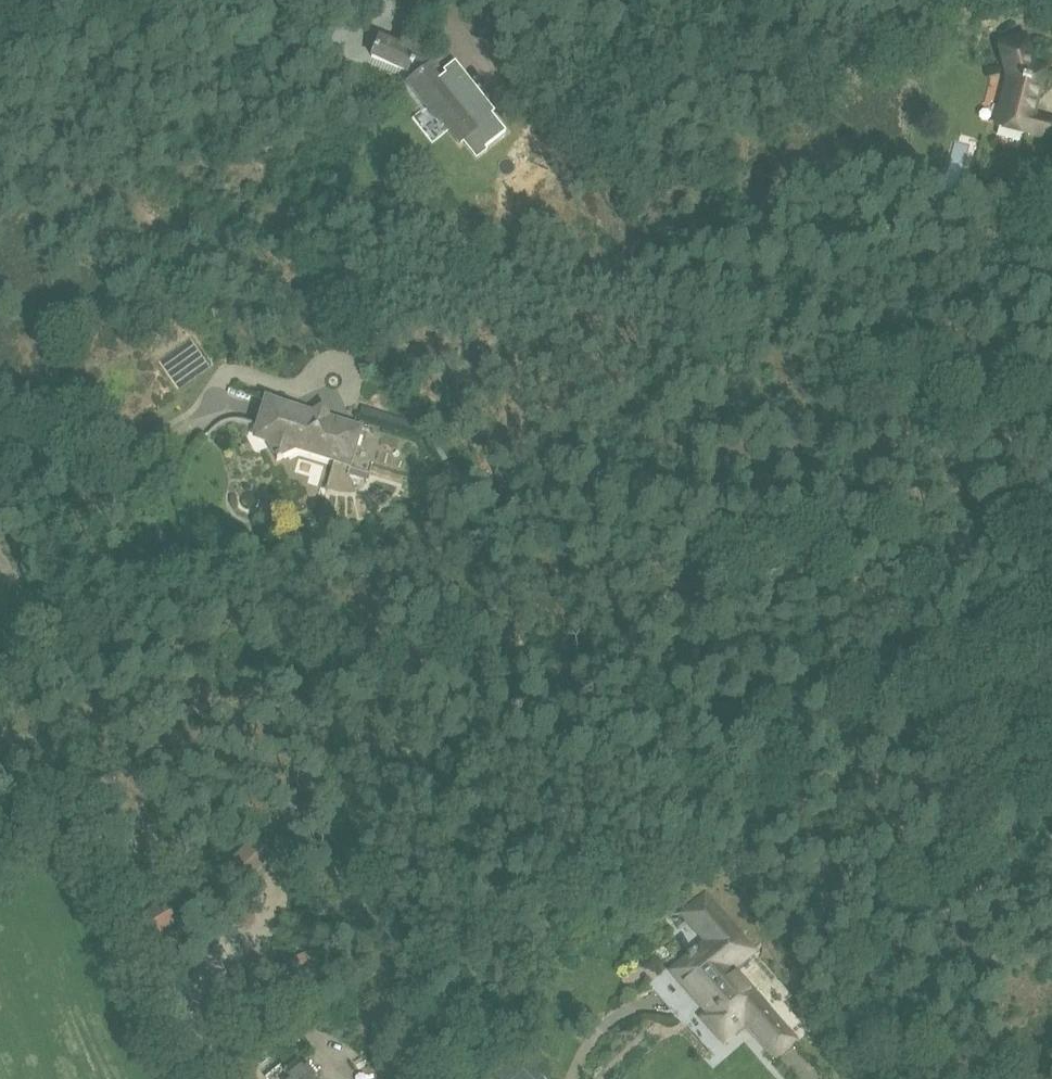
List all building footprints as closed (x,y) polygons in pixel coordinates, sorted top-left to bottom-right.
[(474,133),(485,147),(506,131),(454,66),(438,78),(421,56),(378,41),(371,60),(416,75),(407,83),(436,120),(439,118),(460,144),(474,133)] [(1021,45),(1000,51),(1008,84),(997,127),(1051,141),(1051,122),(1028,116),(1040,69),(1026,66),(1021,45)] [(900,200),(914,203),(916,192),(902,189),(900,200)] [(351,444),(356,446),(361,427),(329,417),(326,418),(322,411),(314,415),(313,412),(266,398),(258,426),(271,430),(267,442),(274,455),(277,461),(283,458),(282,457),(298,448),(346,463),(351,444)] [(319,483),(314,498),(340,506),(344,492),(319,483)] [(352,514),(349,525),(377,531),(379,520),(352,514)] [(245,881),(273,853),(255,835),(227,863),(245,881)] [(706,943),(672,971),(708,1014),(703,1019),(713,1030),(718,1026),(726,1036),(743,1022),(774,1057),(792,1042),(730,969),(751,951),(704,895),(682,914),(706,943)] [(177,921),(164,900),(131,921),(144,942),(177,921)] [(308,1065),(304,1068),(298,1061),(285,1073),(279,1066),(266,1078),(314,1078),(317,1076),(308,1065)]
